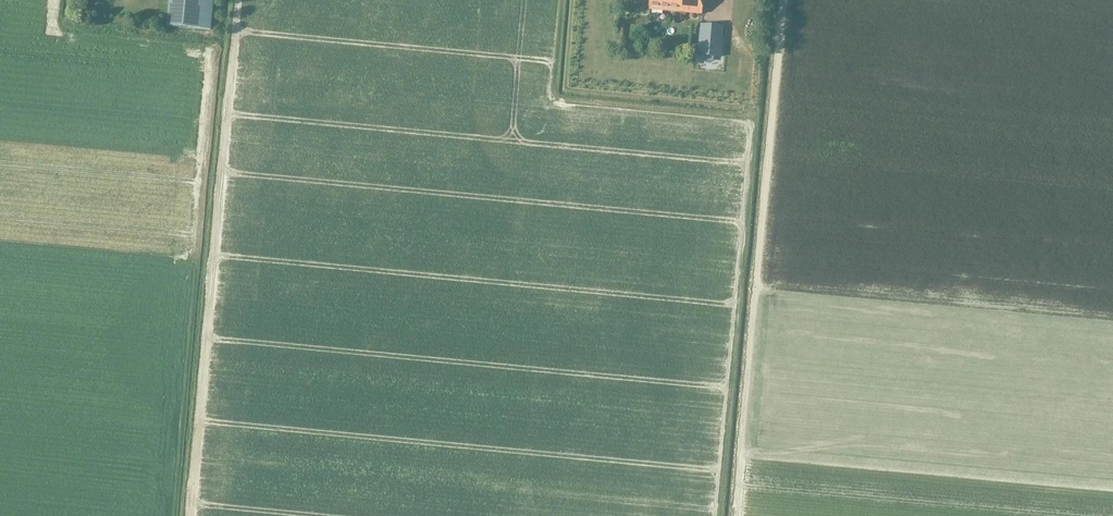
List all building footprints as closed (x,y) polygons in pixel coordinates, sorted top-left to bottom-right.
[(167,26),(210,30),(213,0),(169,0),(167,26)] [(702,14),(703,0),(651,0),(650,10),(702,14)] [(698,55),(720,56),(722,34),(714,34),(715,26),(700,25),(698,55)]
